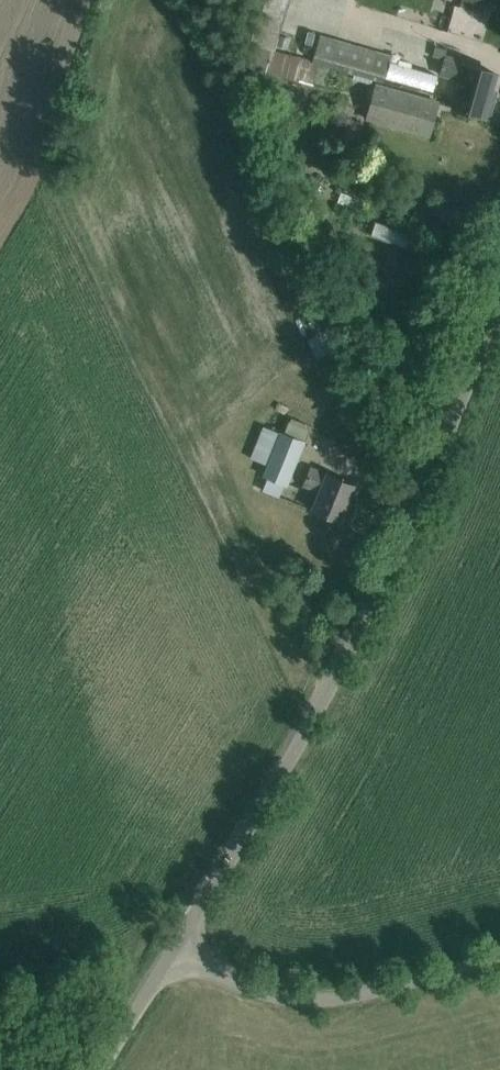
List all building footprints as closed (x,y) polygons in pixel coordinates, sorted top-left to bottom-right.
[(291,103),(297,82),(314,87),(315,83),(325,86),(329,69),(381,84),(381,83),(400,89),(401,85),(421,90),(424,78),(407,73),(410,64),(319,37),(312,61),(275,50),(291,0),(266,0),(254,35),(258,36),(255,45),(264,48),(260,60),(268,62),(265,72),(271,74),(266,95),(291,103)] [(434,0),(403,0),(402,6),(431,13),(434,0)] [(452,29),(489,35),(496,0),(457,0),(452,29)] [(461,80),(453,108),(484,116),(496,73),(465,64),(465,65),(444,59),(440,74),(461,80)] [(377,85),(368,119),(429,136),(438,102),(377,85)] [(377,220),(371,234),(411,249),(416,234),(377,220)] [(330,326),(324,314),(313,320),(320,331),(330,326)] [(335,328),(312,335),(319,358),(342,352),(335,328)] [(262,490),(280,498),(286,485),(289,487),(312,432),(290,422),(286,433),(279,431),(278,432),(263,426),(252,452),(267,458),(260,474),(267,477),(262,490)] [(323,492),(316,511),(341,521),(355,485),(313,469),(307,485),(323,492)]
